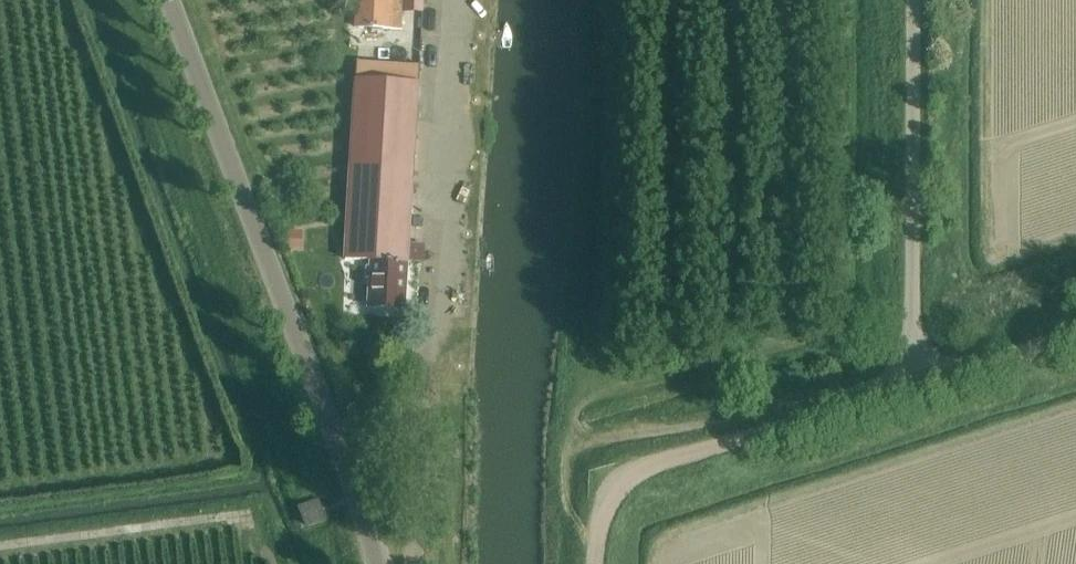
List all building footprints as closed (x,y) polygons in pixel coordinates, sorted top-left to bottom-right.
[(356,26),(364,27),(401,29),(402,9),(403,0),(362,0),(361,5),(357,5),(356,26)] [(421,14),(424,13),(424,0),(405,0),(405,2),(404,1),(403,13),(421,14)] [(931,17),(917,17),(915,55),(929,56),(931,17)] [(361,69),(420,73),(422,38),(363,35),(361,69)] [(346,261),(372,263),(369,305),(406,308),(420,86),(357,83),(346,261)] [(287,249),(301,250),(302,232),(285,232),(287,249)] [(301,508),(308,525),(325,518),(318,501),(301,508)]
